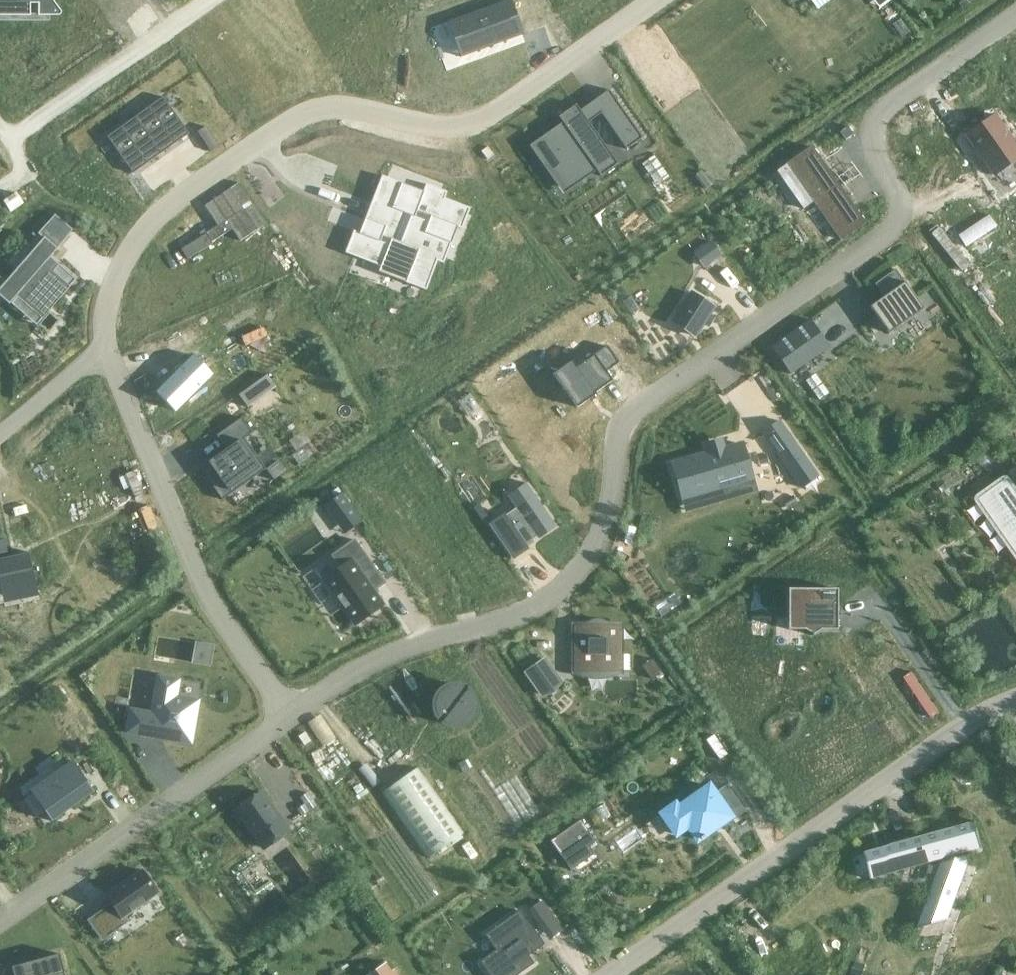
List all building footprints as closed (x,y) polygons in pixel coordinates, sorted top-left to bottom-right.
[(31,17),(31,5),(38,5),(38,17),(58,17),(60,16),(61,16),(61,15),(61,14),(61,13),(61,12),(53,0),(0,0),(0,17),(31,17)] [(448,22),(461,57),(524,34),(524,33),(522,33),(511,1),(512,0),(509,0),(448,22)] [(818,10),(831,0),(810,0),(818,10)] [(665,52),(645,65),(658,83),(665,78),(677,94),(689,86),(665,52)] [(609,90),(593,101),(627,149),(642,138),(609,90)] [(189,134),(163,97),(149,107),(175,144),(189,134)] [(600,176),(618,164),(576,105),(559,117),(565,126),(559,130),(558,130),(544,139),(545,140),(538,145),(548,158),(544,160),(546,163),(553,158),(568,180),(576,175),(585,169),(585,168),(591,164),(600,176)] [(175,144),(149,107),(135,117),(161,154),(175,144)] [(966,135),(994,175),(1015,159),(1015,146),(994,115),(966,135)] [(161,154),(135,117),(121,127),(147,164),(161,154)] [(107,137),(133,174),(147,164),(121,127),(107,137)] [(206,127),(197,132),(211,152),(219,147),(206,127)] [(811,147),(787,164),(814,202),(837,185),(811,147)] [(354,231),(345,253),(382,267),(383,265),(408,274),(405,282),(426,290),(437,261),(443,263),(452,243),(445,240),(451,225),(462,229),(470,208),(444,199),(447,192),(426,184),(421,197),(401,189),(403,184),(382,176),(365,220),(371,222),(366,236),(354,231)] [(207,233),(181,249),(187,259),(213,243),(212,242),(232,229),(240,241),(266,225),(241,183),(204,206),(217,226),(207,232),(207,233)] [(837,185),(814,202),(840,239),(864,223),(837,185)] [(993,299),(1015,278),(1015,269),(963,212),(936,238),(993,299)] [(0,288),(0,296),(9,304),(17,295),(43,316),(68,287),(50,272),(55,267),(47,260),(57,249),(44,237),(0,288)] [(712,243),(695,254),(705,269),(722,257),(712,243)] [(884,297),(870,307),(889,334),(923,309),(895,269),(874,284),(884,297)] [(692,293),(673,322),(694,336),(714,308),(692,293)] [(811,320),(771,348),(790,374),(829,346),(811,320)] [(572,361),(553,374),(577,407),(595,395),(594,393),(612,381),(605,372),(618,363),(607,346),(577,368),(572,361)] [(193,356),(157,392),(175,411),(212,375),(193,356)] [(225,450),(199,468),(221,500),(265,469),(244,439),(252,433),(241,418),(216,436),(225,450)] [(779,421),(762,432),(802,488),(818,476),(779,421)] [(673,465),(683,498),(752,478),(742,444),(673,465)] [(1007,480),(1006,480),(980,498),(979,499),(979,500),(1015,552),(1015,492),(1007,480)] [(516,509),(490,527),(512,558),(528,548),(526,545),(555,525),(527,486),(509,499),(516,509)] [(337,488),(331,492),(333,496),(340,492),(337,488)] [(340,493),(323,506),(343,532),(360,519),(340,493)] [(792,495),(783,501),(787,508),(797,502),(792,495)] [(3,604),(39,597),(29,552),(8,557),(5,540),(0,541),(0,589),(3,604)] [(340,567),(323,580),(355,625),(383,605),(373,591),(375,590),(373,585),(381,580),(383,584),(385,583),(354,540),(332,556),(340,567)] [(446,542),(437,549),(443,559),(453,552),(446,542)] [(453,552),(443,559),(450,569),(460,562),(453,552)] [(805,630),(813,634),(821,630),(837,630),(837,589),(788,589),(788,630),(805,630)] [(621,625),(573,625),(573,673),(621,673),(621,625)] [(544,659),(525,672),(541,695),(560,681),(544,659)] [(655,662),(644,670),(651,680),(662,672),(655,662)] [(883,688),(877,693),(890,712),(894,710),(904,724),(914,717),(911,714),(924,705),(899,669),(880,682),(883,688)] [(131,710),(127,732),(190,743),(198,701),(175,697),(178,681),(159,678),(152,714),(131,710)] [(436,714),(438,718),(446,724),(456,726),(466,722),(472,714),(474,704),(471,695),(468,691),(464,689),(461,687),(457,686),(452,686),(448,687),(444,689),(441,691),(438,694),(436,698),(435,702),(434,706),(435,710),(436,714)] [(718,735),(710,739),(718,756),(727,752),(718,735)] [(72,761),(30,791),(51,821),(94,792),(72,761)] [(464,762),(459,765),(463,773),(468,770),(464,762)] [(382,793),(428,859),(464,833),(418,768),(382,793)] [(675,805),(662,814),(676,835),(688,826),(698,840),(700,839),(702,841),(706,838),(705,835),(714,828),(715,829),(725,823),(724,822),(742,809),(745,813),(746,812),(727,785),(714,794),(709,786),(678,809),(675,805)] [(261,792),(236,810),(263,849),(288,831),(261,792)] [(307,793),(300,798),(304,804),(309,811),(316,806),(307,793)] [(309,811),(304,804),(297,809),(302,816),(309,811)] [(949,920),(973,854),(971,855),(969,855),(968,851),(981,848),(983,848),(982,846),(981,847),(975,825),(976,824),(976,823),(974,823),(974,825),(864,854),(864,853),(862,853),(862,855),(864,855),(870,877),(868,877),(869,879),(871,878),(944,858),(945,862),(943,862),(944,862),(942,863),(918,928),(920,928),(920,927),(948,919),(947,920),(949,920)] [(575,828),(543,853),(567,884),(599,860),(575,828)] [(112,905),(89,921),(102,939),(126,922),(123,918),(158,893),(141,870),(106,896),(112,905)] [(361,900),(351,907),(359,918),(369,911),(361,900)] [(491,974),(515,974),(532,963),(527,955),(543,944),(520,912),(487,935),(497,950),(481,962),(491,974)] [(11,967),(14,974),(65,974),(59,954),(11,967)] [(369,974),(392,974),(385,964),(369,974)]
